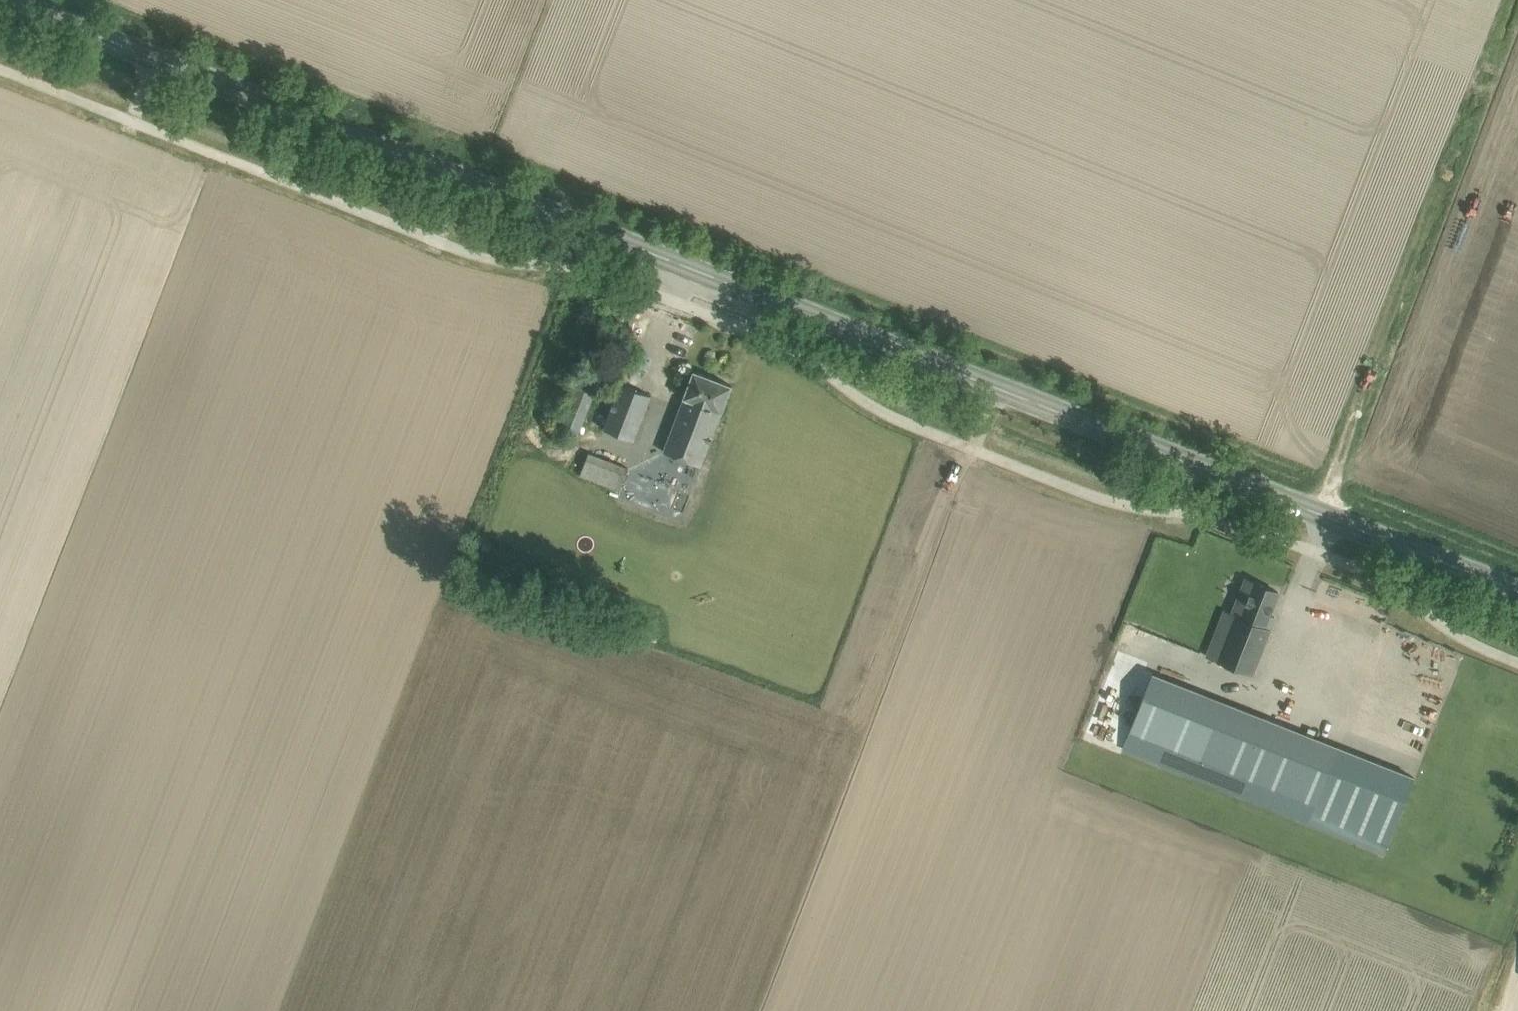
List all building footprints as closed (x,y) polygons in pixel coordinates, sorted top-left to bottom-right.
[(664,450),(702,465),(732,385),(695,370),(664,450)] [(596,391),(574,382),(556,427),(579,435),(596,391)] [(604,428),(635,440),(652,394),(621,383),(604,428)] [(588,449),(579,473),(620,489),(629,466),(588,449)] [(1236,616),(1219,659),(1252,672),(1275,616),(1270,614),(1279,591),(1246,578),(1232,614),(1236,616)] [(1317,805),(1340,747),(1227,702),(1226,704),(1151,674),(1130,731),(1317,805)]
